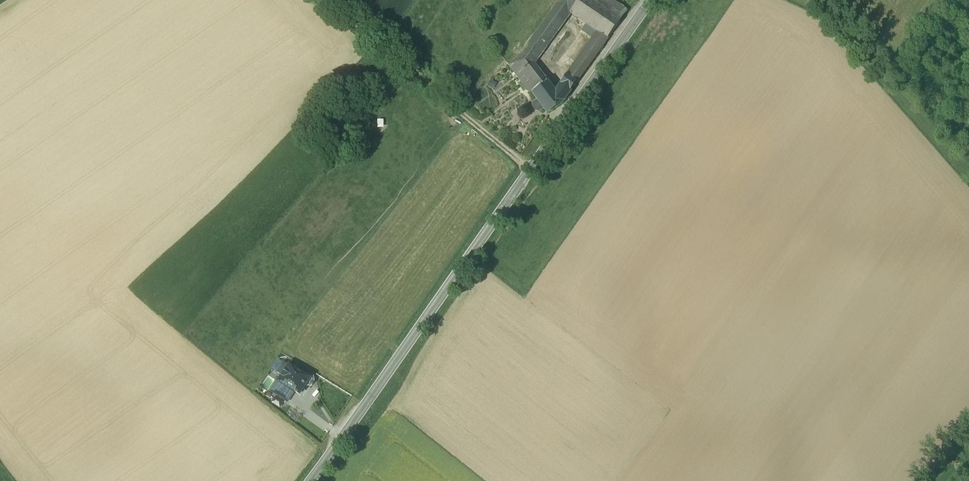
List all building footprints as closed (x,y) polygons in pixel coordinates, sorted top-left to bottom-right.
[(558,5),(569,13),(596,32),(599,34),(607,40),(619,21),(609,14),(589,0),(561,0),(558,5)] [(610,0),(589,0),(609,14),(619,21),(626,12),(610,0)] [(558,5),(517,62),(520,66),(513,71),(527,90),(528,89),(531,94),(546,84),(532,65),(569,13),(558,5)] [(599,34),(561,87),(570,93),(607,40),(599,34)] [(555,96),(546,84),(531,94),(537,103),(533,105),(539,113),(543,110),(547,116),(562,105),(570,93),(561,87),(555,96)] [(283,363),(277,373),(281,376),(288,366),(283,363)] [(281,376),(278,381),(294,392),(299,395),(305,386),(309,379),(305,376),(292,368),(288,366),(281,376)] [(313,377),(309,375),(305,376),(309,379),(305,386),(307,387),(311,386),(314,382),(313,377)] [(260,376),(253,385),(262,392),(269,383),(260,376)] [(294,392),(278,381),(271,391),(287,402),(294,392)]
